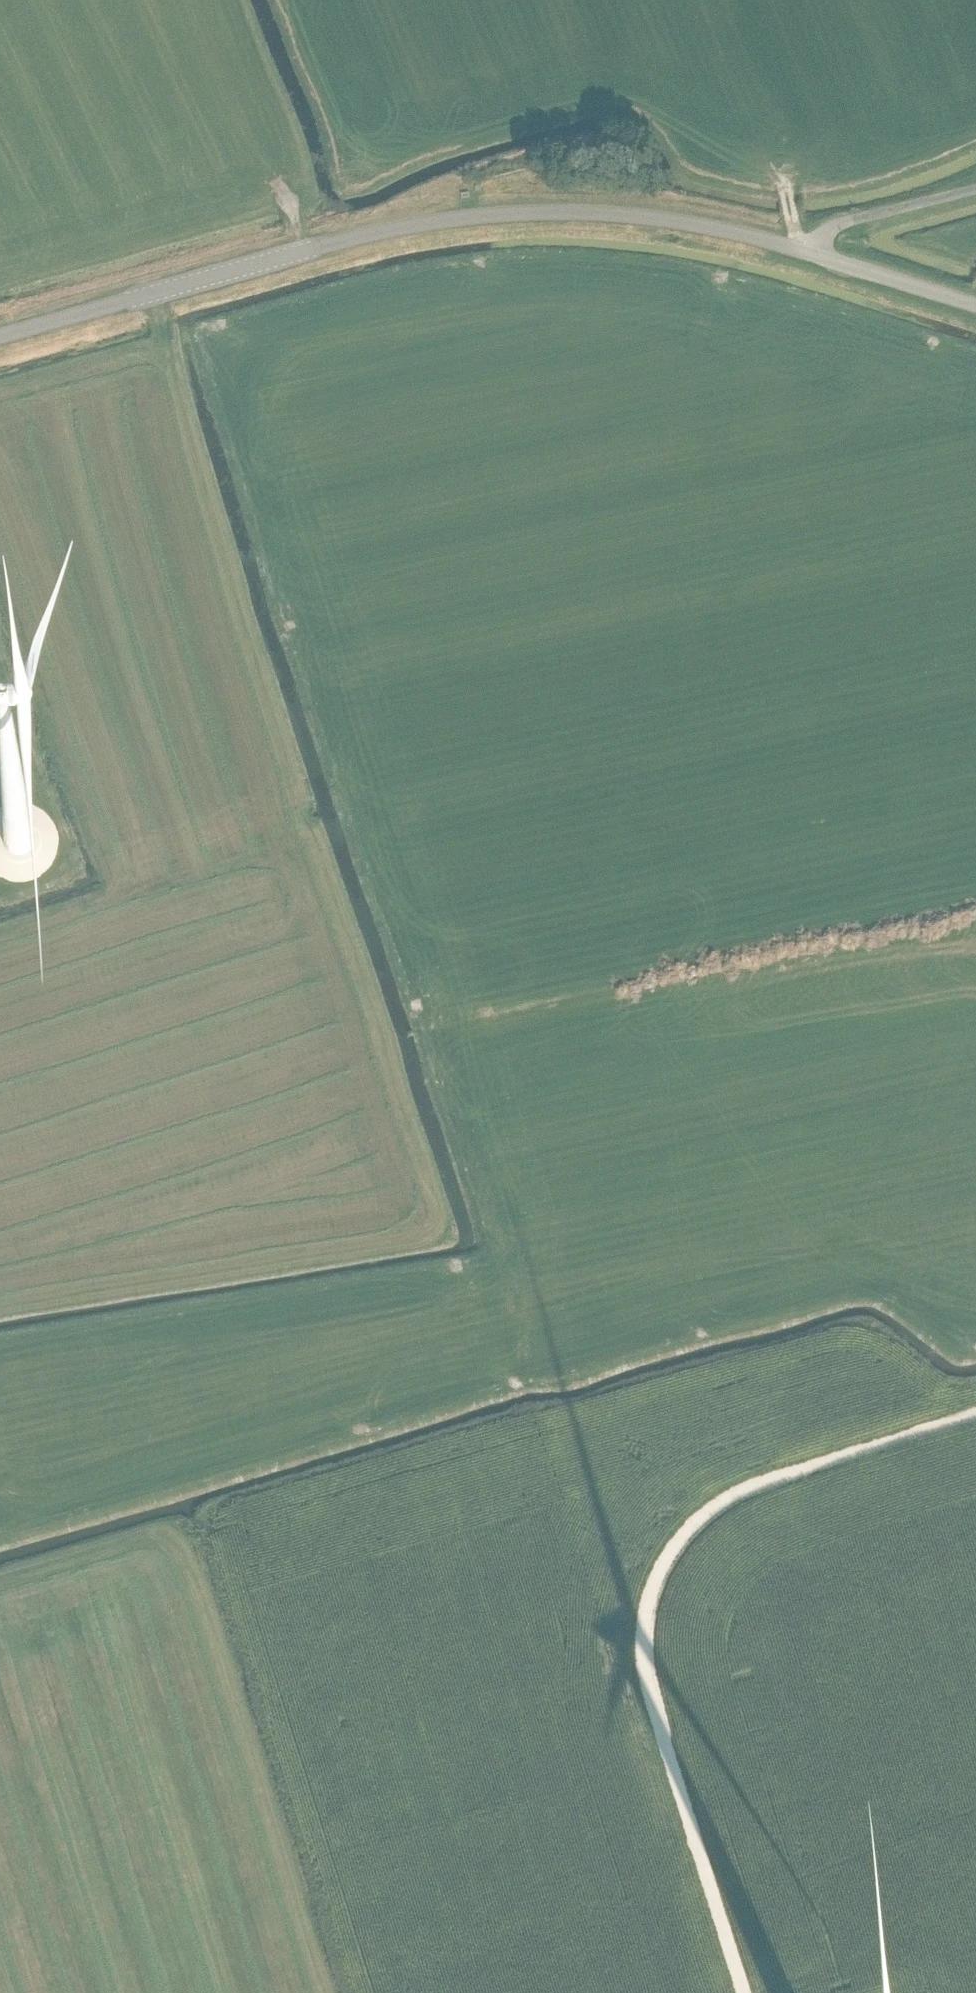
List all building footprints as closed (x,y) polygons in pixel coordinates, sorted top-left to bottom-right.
[(16,828),(14,829),(11,830),(10,831),(8,832),(7,834),(6,836),(5,838),(4,841),(4,843),(4,845),(5,848),(6,850),(7,852),(9,854),(10,855),(12,856),(13,857),(14,858),(16,858),(19,858),(22,858),(24,858),(26,857),(28,856),(29,854),(30,853),(31,853),(32,851),(33,849),(34,847),(34,844),(34,842),(34,841),(34,839),(33,837),(33,836),(31,834),(29,832),(27,830),(25,829),(23,828),(21,828),(18,828),(16,828)]
